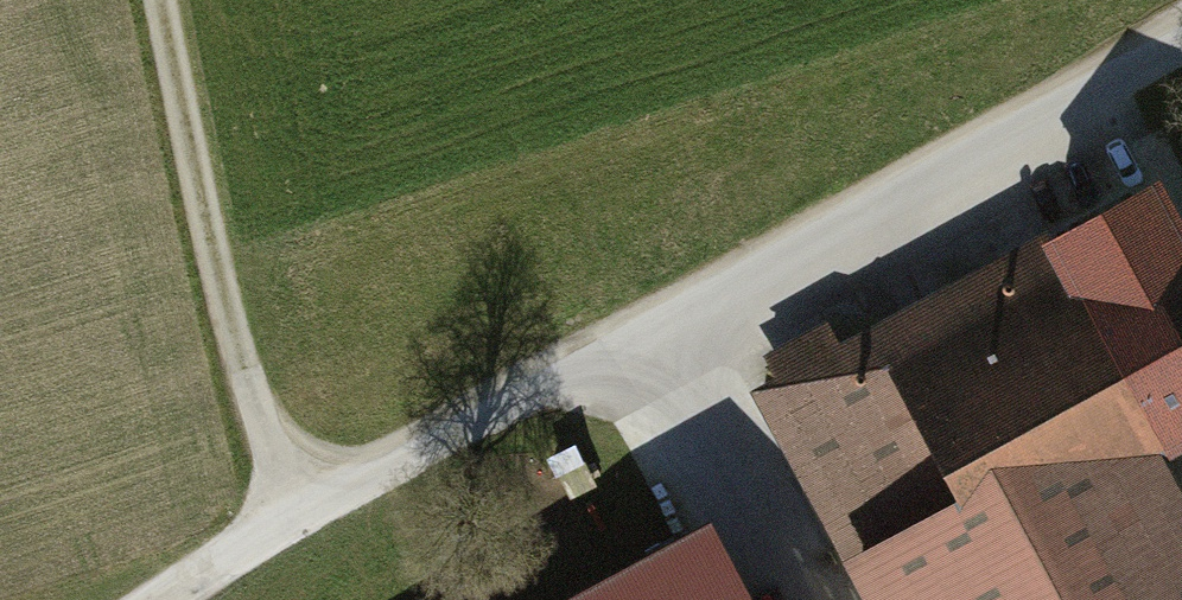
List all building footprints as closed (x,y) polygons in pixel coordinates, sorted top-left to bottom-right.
[(759,399),(875,599),(1181,599),(1181,580),(1126,479),(1181,448),(1181,240),(1149,181),(844,351),(828,322),(771,355),(787,383),(759,399)] [(681,540),(570,599),(714,599),(681,540)]
